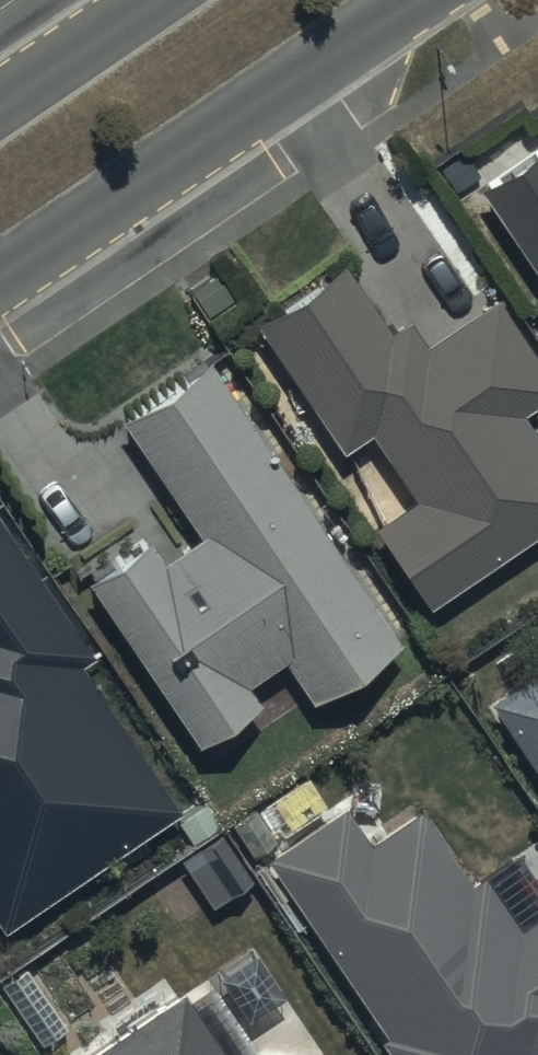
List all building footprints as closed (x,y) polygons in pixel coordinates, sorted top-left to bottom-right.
[(478,176),(537,270),(537,135),(478,176)] [(255,310),(339,439),(369,419),(412,486),(372,512),(426,595),(537,521),(537,430),(519,401),(537,388),(537,357),(493,289),(425,333),(406,305),(385,319),(342,253),(255,310)] [(146,526),(83,570),(190,730),(255,686),(245,671),(281,647),(309,688),(396,629),(207,346),(118,406),(194,520),(158,544),(146,526)] [(179,803),(81,653),(92,646),(0,505),(0,919),(179,803)] [(489,694),(537,766),(537,661),(489,694)] [(262,847),(382,1025),(375,1029),(393,1054),(537,1054),(537,902),(518,915),(483,863),(470,872),(419,797),(368,831),(342,795),(262,847)] [(220,824),(179,850),(210,898),(251,872),(220,824)] [(73,1053),(74,1054),(229,1054),(179,981),(73,1053)] [(261,1044),(245,1054),(320,1054),(261,1044)]
